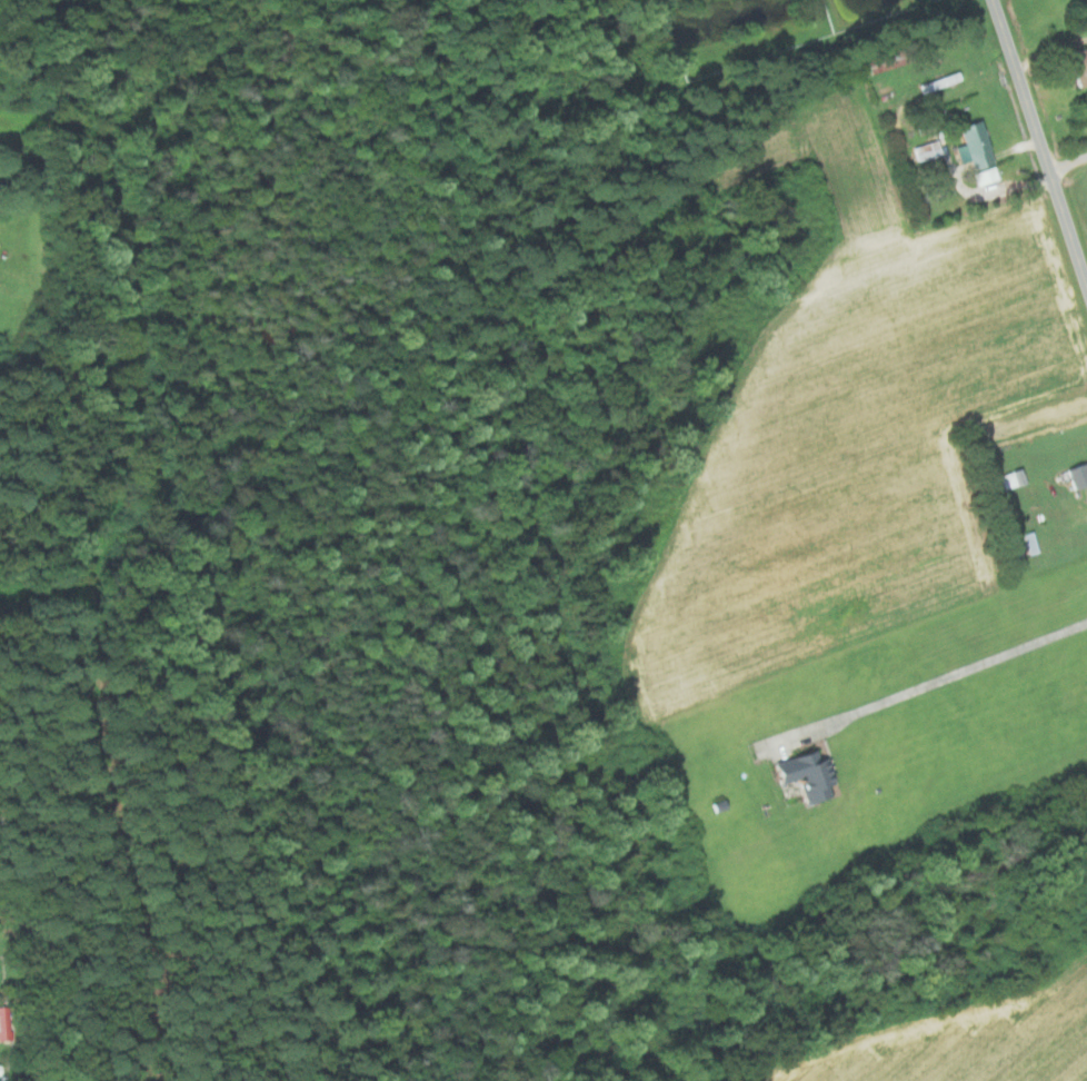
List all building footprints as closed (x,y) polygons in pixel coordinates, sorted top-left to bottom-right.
[(891,68),(888,54),(864,60),(867,74),(891,68)] [(955,127),(961,144),(953,147),(959,164),(967,161),(971,170),(992,163),(977,120),(955,127)] [(939,156),(936,141),(913,146),(917,161),(939,156)] [(999,179),(994,165),(973,172),(977,186),(999,179)] [(953,193),(944,170),(930,176),(938,198),(953,193)] [(1002,489),(1024,482),(1020,467),(998,474),(1002,489)] [(1037,553),(1031,530),(1003,537),(1009,560),(1037,553)] [(825,757),(816,759),(814,750),(770,762),(775,783),(796,778),(802,802),(828,795),(826,784),(832,783),(825,757)] [(13,1040),(11,1006),(0,1006),(0,1040),(13,1040)]
